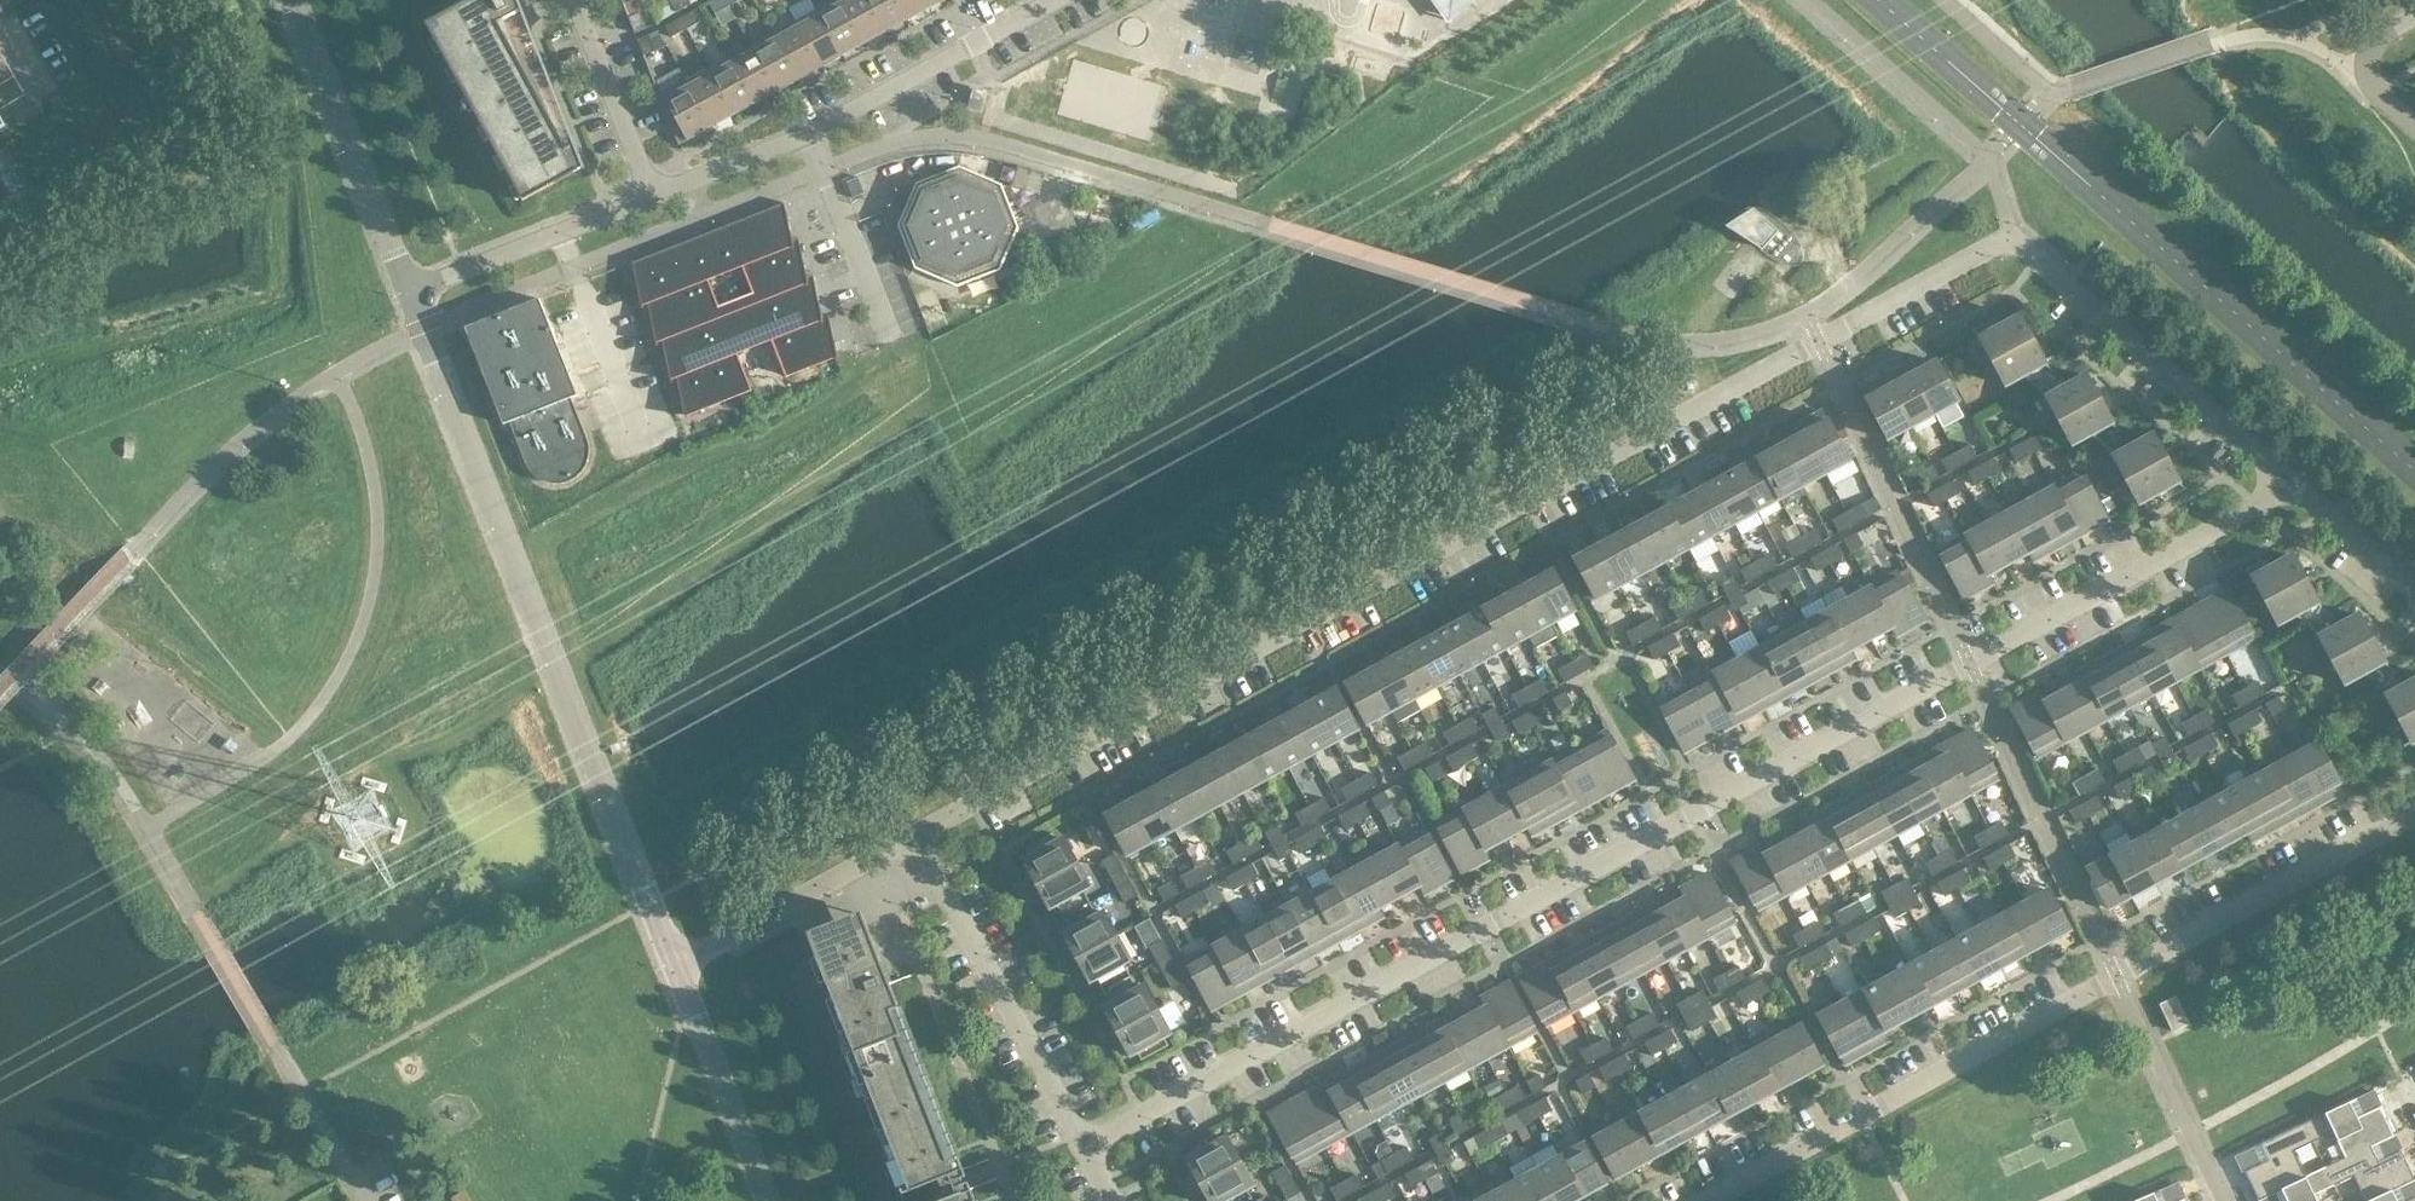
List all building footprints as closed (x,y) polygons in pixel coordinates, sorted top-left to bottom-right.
[(519,0),(467,0),(426,22),(434,29),(446,50),(441,52),(450,58),(461,79),(457,81),(466,88),(466,87),(477,108),(473,110),(482,117),(493,138),(489,140),(498,146),(509,167),(505,169),(514,175),(525,196),(521,198),(523,201),(578,170),(582,167),(583,169),(585,168),(574,140),(575,138),(575,137),(575,136),(575,134),(573,133),(572,132),(571,132),(570,128),(567,129),(568,132),(567,132),(567,133),(566,134),(565,135),(503,20),(521,10),(522,14),(525,14),(519,0)] [(640,12),(635,0),(631,0),(623,3),(629,17),(640,12)] [(676,12),(691,4),(689,0),(672,0),(670,1),(676,12)] [(726,0),(713,0),(709,2),(715,13),(729,5),(726,0)] [(840,0),(833,0),(817,9),(841,54),(842,53),(841,50),(863,42),(840,0)] [(868,0),(840,0),(863,42),(864,41),(863,38),(884,30),(868,0)] [(896,0),(868,0),(884,30),(886,29),(884,26),(906,18),(896,0)] [(924,0),(896,0),(906,18),(907,18),(906,14),(928,6),(924,0)] [(1448,16),(1468,0),(1437,0),(1448,16)] [(841,54),(817,9),(795,21),(819,66),(821,65),(819,62),(841,54)] [(700,21),(694,10),(680,18),(686,29),(700,21)] [(640,12),(629,17),(635,33),(646,28),(640,12)] [(686,29),(680,18),(666,26),(671,37),(686,29)] [(819,66),(795,21),(773,33),(797,78),(798,77),(797,74),(819,66)] [(797,78),(773,33),(751,45),(754,50),(775,90),(777,89),(776,85),(797,78)] [(655,51),(649,35),(637,39),(644,55),(655,51)] [(775,90),(754,50),(733,61),(730,56),(729,57),(754,101),(755,101),(754,97),(775,90)] [(754,101),(729,57),(708,69),(732,113),(733,113),(732,109),(754,101)] [(732,113),(708,69),(686,80),(710,125),(712,125),(711,121),(732,113)] [(710,125),(686,80),(663,93),(689,139),(691,138),(688,133),(710,125)] [(974,89),(968,110),(984,115),(990,93),(974,89)] [(0,111),(0,131),(9,126),(0,111)] [(917,182),(903,214),(898,225),(915,269),(958,287),(1002,270),(1020,227),(1003,183),(960,165),(917,182)] [(865,193),(858,177),(846,181),(853,197),(865,193)] [(791,231),(784,202),(783,202),(783,203),(634,262),(634,261),(633,261),(642,304),(643,304),(643,303),(648,301),(649,306),(654,332),(719,306),(709,282),(708,278),(742,264),(744,268),(753,293),(806,272),(805,268),(799,239),(797,239),(798,240),(793,241),(793,240),(791,231)] [(1741,223),(1733,229),(1736,231),(1747,238),(1749,239),(1749,238),(1750,239),(1752,241),(1753,242),(1754,243),(1756,245),(1757,246),(1759,248),(1760,249),(1763,251),(1765,253),(1768,255),(1770,256),(1770,257),(1771,257),(1772,258),(1774,259),(1777,261),(1779,261),(1779,262),(1781,262),(1782,263),(1783,263),(1784,264),(1786,264),(1788,265),(1789,265),(1790,265),(1791,265),(1792,265),(1793,265),(1794,265),(1795,265),(1796,265),(1797,265),(1798,264),(1799,264),(1800,263),(1801,262),(1802,261),(1803,260),(1803,259),(1803,258),(1804,257),(1804,256),(1804,254),(1803,253),(1803,252),(1803,251),(1803,250),(1803,249),(1802,248),(1801,246),(1801,245),(1800,244),(1799,242),(1798,240),(1797,238),(1795,235),(1794,234),(1792,231),(1790,229),(1788,227),(1786,225),(1785,225),(1784,223),(1781,221),(1779,219),(1778,218),(1777,218),(1774,216),(1772,215),(1770,213),(1768,212),(1765,211),(1763,210),(1762,209),(1761,209),(1760,209),(1759,208),(1757,208),(1756,208),(1755,207),(1754,207),(1753,207),(1752,207),(1751,207),(1750,207),(1749,207),(1748,207),(1747,207),(1746,208),(1745,208),(1744,209),(1743,209),(1743,210),(1742,210),(1742,211),(1741,212),(1741,213),(1741,214),(1740,214),(1740,215),(1740,216),(1740,217),(1740,219),(1741,220),(1741,221),(1741,222),(1741,223)] [(709,282),(719,306),(753,293),(744,268),(742,264),(708,278),(709,282)] [(807,277),(806,272),(753,293),(719,306),(654,332),(656,341),(658,341),(658,340),(662,338),(663,342),(671,378),(672,378),(672,377),(677,375),(678,379),(685,415),(687,415),(687,414),(751,389),(738,355),(737,352),(771,338),(773,342),(786,375),(836,355),(836,356),(837,355),(828,313),(827,313),(822,315),(819,302),(814,276),(812,276),(812,277),(807,278),(807,277)] [(465,327),(482,371),(503,424),(509,421),(523,457),(526,463),(530,470),(536,476),(543,481),(552,483),(560,483),(568,481),(576,477),(582,471),(586,464),(589,456),(589,447),(587,439),(585,433),(571,397),(577,395),(556,341),(539,298),(465,327)] [(2022,375),(2024,377),(2034,385),(2057,373),(2045,363),(2037,348),(2034,350),(2030,341),(2032,340),(2031,338),(2029,340),(2024,331),(2027,330),(2019,315),(1979,337),(2005,384),(2022,375)] [(1937,360),(1914,373),(1913,373),(1934,413),(1958,400),(1937,360)] [(1896,376),(1888,380),(1887,381),(1911,425),(1934,413),(1913,373),(1914,373),(1909,364),(1893,372),(1896,376)] [(2069,384),(2057,373),(2034,385),(2046,396),(2072,443),(2089,434),(2101,445),(2123,432),(2112,422),(2086,374),(2069,384)] [(1888,438),(1911,425),(1887,381),(1888,380),(1886,376),(1870,385),(1873,389),(1865,393),(1863,389),(1861,390),(1888,438)] [(1798,424),(1801,428),(1826,472),(1849,459),(1823,411),(1821,412),(1823,416),(1816,420),(1814,416),(1798,424)] [(1801,428),(1793,432),(1791,428),(1775,437),(1778,441),(1779,440),(1803,485),(1826,472),(1801,428)] [(2135,443),(2123,432),(2101,445),(2113,455),(2139,503),(2178,481),(2170,467),(2168,468),(2163,460),(2166,458),(2165,456),(2162,458),(2158,449),(2160,448),(2152,434),(2135,443)] [(2042,448),(2035,435),(2022,442),(2029,455),(2042,448)] [(1779,440),(1778,441),(1770,445),(1768,441),(1753,449),(1755,453),(1756,453),(1780,497),(1803,485),(1779,440)] [(2029,455),(2022,442),(2009,449),(2016,462),(2029,455)] [(1970,443),(1956,451),(1963,464),(1977,456),(1970,443)] [(1963,464),(1956,451),(1941,459),(1948,472),(1963,464)] [(1756,453),(1755,453),(1747,457),(1745,453),(1730,462),(1732,466),(1733,465),(1757,510),(1780,497),(1756,453)] [(2001,470),(1994,457),(1981,464),(1988,477),(2001,470)] [(1918,472),(1925,485),(1940,477),(1933,464),(1918,472)] [(1988,477),(1981,464),(1968,471),(1975,484),(1988,477)] [(1733,465),(1732,466),(1724,470),(1722,466),(1707,474),(1712,483),(1734,522),(1757,510),(1733,465)] [(2082,471),(2053,487),(2077,531),(2077,532),(2079,536),(2097,526),(2095,522),(2104,516),(2106,520),(2108,519),(2082,471)] [(1960,493),(1953,479),(1940,487),(1948,499),(1960,493)] [(1712,483),(1690,495),(1711,535),(1734,522),(1712,483)] [(1948,499),(1940,487),(1928,493),(1935,507),(1948,499)] [(2077,531),(2053,487),(2030,499),(2054,544),(2056,548),(2071,540),(2069,536),(2077,532),(2077,531)] [(1711,535),(1690,495),(1667,508),(1688,547),(1711,535)] [(2054,544),(2030,499),(2007,512),(2029,551),(2028,552),(2033,561),(2048,552),(2046,548),(2054,544)] [(1862,503),(1847,511),(1854,524),(1869,516),(1862,503)] [(1688,547),(1667,508),(1644,520),(1665,560),(1688,547)] [(1854,524),(1847,511),(1832,519),(1840,532),(1854,524)] [(2029,551),(2007,512),(1987,523),(2008,562),(2028,552),(2029,551)] [(1665,560),(1644,520),(1621,533),(1642,572),(1665,560)] [(2008,562),(1987,523),(1966,534),(1988,574),(1989,573),(2008,562)] [(1816,528),(1801,536),(1808,549),(1823,541),(1816,528)] [(1864,545),(1857,532),(1844,539),(1851,552),(1864,545)] [(1642,572),(1621,533),(1598,545),(1619,585),(1642,572)] [(1988,574),(1966,534),(1938,550),(1964,598),(1966,597),(1964,593),(1973,588),(1976,592),(1994,582),(1989,573),(1988,574)] [(1808,549),(1801,536),(1786,544),(1793,557),(1808,549)] [(1844,556),(1837,543),(1824,550),(1831,563),(1844,556)] [(1619,585),(1598,545),(1574,558),(1596,598),(1619,585)] [(1831,563),(1824,550),(1811,557),(1818,570),(1831,563)] [(1771,552),(1755,561),(1762,574),(1778,565),(1771,552)] [(2295,614),(2297,616),(2307,625),(2329,612),(2317,602),(2309,588),(2307,589),(2302,581),(2305,579),(2304,577),(2301,579),(2296,570),(2299,569),(2291,554),(2252,576),(2278,624),(2295,614)] [(1762,574),(1755,561),(1741,569),(1748,582),(1762,574)] [(1801,580),(1793,567),(1781,574),(1788,587),(1801,580)] [(1553,570),(1529,583),(1551,622),(1575,609),(1553,570)] [(1899,571),(1870,587),(1892,626),(1891,627),(1896,636),(1914,626),(1912,622),(1921,616),(1923,620),(1925,619),(1899,571)] [(1788,587),(1781,574),(1768,581),(1775,594),(1788,587)] [(1721,583),(1726,594),(1728,597),(1741,590),(1734,576),(1721,583)] [(1558,635),(1551,622),(1529,583),(1506,595),(1528,635),(1535,647),(1558,635)] [(1892,626),(1870,587),(1850,598),(1871,637),(1891,627),(1892,626)] [(2199,605),(2201,609),(2202,608),(2226,653),(2255,637),(2229,589),(2227,590),(2229,594),(2220,599),(2217,595),(2199,605)] [(1701,590),(1687,598),(1694,611),(1708,603),(1701,590)] [(1749,603),(1741,590),(1728,597),(1736,610),(1749,603)] [(1528,635),(1506,595),(1484,608),(1505,647),(1528,635)] [(1694,611),(1687,598),(1672,606),(1679,619),(1694,611)] [(1871,637),(1850,598),(1829,609),(1851,648),(1852,648),(1871,637)] [(1732,617),(1725,604),(1712,611),(1719,624),(1732,617)] [(1505,647),(1484,608),(1461,620),(1482,660),(1505,647)] [(2202,608),(2201,609),(2191,614),(2189,610),(2171,620),(2173,624),(2174,623),(2198,668),(2226,653),(2202,608)] [(1851,648),(1829,609),(1806,622),(1831,666),(1832,666),(1839,662),(1841,665),(1857,657),(1852,648),(1851,648)] [(1719,624),(1712,611),(1699,618),(1706,631),(1719,624)] [(2341,623),(2329,612),(2307,625),(2319,635),(2345,683),(2362,673),(2373,684),(2396,672),(2384,661),(2358,614),(2341,623)] [(1655,615),(1641,623),(1648,636),(1662,628),(1655,615)] [(1482,660),(1461,620),(1438,633),(1459,672),(1482,660)] [(1831,666),(1806,622),(1783,634),(1808,679),(1809,678),(1816,674),(1818,678),(1834,670),(1832,666),(1831,666)] [(1648,636),(1641,623),(1626,631),(1633,644),(1648,636)] [(2174,623),(2173,624),(2166,628),(2164,624),(2148,633),(2150,636),(2151,636),(2176,681),(2198,668),(2174,623)] [(1681,645),(1674,632),(1661,639),(1668,652),(1681,645)] [(1459,672),(1438,633),(1415,645),(1436,685),(1459,672)] [(1808,679),(1783,634),(1760,647),(1785,691),(1786,691),(1793,687),(1795,690),(1811,682),(1809,678),(1808,679)] [(2151,636),(2150,636),(2143,640),(2141,637),(2125,645),(2127,649),(2128,648),(2153,693),(2176,681),(2151,636)] [(1668,652),(1661,639),(1648,646),(1655,659),(1668,652)] [(1436,685),(1415,645),(1392,658),(1413,697),(1436,685)] [(1785,691),(1760,647),(1738,659),(1762,704),(1763,703),(1770,699),(1772,703),(1788,695),(1786,691),(1785,691)] [(2128,648),(2127,649),(2120,653),(2118,649),(2102,658),(2104,661),(2105,661),(2130,706),(2153,693),(2128,648)] [(1587,653),(1572,661),(1579,674),(1594,666),(1587,653)] [(1413,697),(1392,658),(1369,670),(1391,710),(1413,697)] [(1762,704),(1738,659),(1715,672),(1739,716),(1740,716),(1747,712),(1749,715),(1765,707),(1763,703),(1762,704)] [(1579,674),(1572,661),(1558,669),(1565,682),(1579,674)] [(2105,661),(2104,661),(2097,666),(2095,662),(2079,670),(2084,679),(2085,679),(2107,718),(2130,706),(2105,661)] [(1391,710),(1369,670),(1345,683),(1367,723),(1391,710)] [(1739,716),(1715,672),(1687,687),(1711,731),(1712,731),(1722,726),(1724,730),(1742,720),(1740,716),(1739,716)] [(2396,672),(2373,684),(2385,694),(2411,742),(2414,740),(2414,678),(2408,682),(2396,672)] [(1541,678),(1527,686),(1534,699),(1548,691),(1541,678)] [(2085,679),(2084,679),(2065,690),(2086,729),(2107,718),(2085,679)] [(2258,680),(2245,687),(2252,700),(2265,693),(2258,680)] [(1534,699),(1527,686),(1512,694),(1519,707),(1534,699)] [(1711,731),(1687,687),(1658,703),(1684,751),(1686,750),(1684,746),(1694,741),(1696,745),(1714,735),(1712,731),(1711,731)] [(2252,700),(2245,687),(2233,694),(2240,707),(2252,700)] [(1358,728),(1336,688),(1312,701),(1334,741),(1358,728)] [(2065,690),(2045,700),(2044,701),(2066,740),(2086,729),(2065,690)] [(1573,704),(1566,691),(1553,698),(1560,711),(1573,704)] [(2037,756),(2066,740),(2044,701),(2045,700),(2040,692),(2022,701),(2024,705),(2015,711),(2013,707),(2011,708),(2037,756)] [(2286,709),(2279,696),(2266,703),(2273,716),(2286,709)] [(1334,741),(1312,701),(1289,714),(1311,753),(1334,741)] [(1546,718),(1539,705),(1525,714),(1532,727),(1546,718)] [(1482,713),(1488,724),(1490,728),(1503,721),(1495,706),(1482,713)] [(2207,708),(2194,715),(2202,728),(2214,721),(2207,708)] [(2263,721),(2256,708),(2243,715),(2250,728),(2263,721)] [(1311,753),(1289,714),(1267,726),(1288,766),(1311,753)] [(1532,727),(1525,714),(1510,722),(1517,735),(1532,727)] [(2202,728),(2194,715),(2182,722),(2189,735),(2202,728)] [(2250,728),(2243,715),(2228,723),(2235,736),(2250,728)] [(1472,716),(1458,724),(1465,737),(1479,729),(1472,716)] [(1510,734),(1503,721),(1490,728),(1497,741),(1510,734)] [(1465,737),(1458,724),(1443,732),(1450,745),(1465,737)] [(1288,766),(1267,726),(1244,739),(1265,778),(1288,766)] [(1942,745),(1945,749),(1970,793),(1999,777),(1972,729),(1970,730),(1973,734),(1963,739),(1961,735),(1942,745)] [(1634,778),(1608,730),(1579,746),(1603,790),(1602,791),(1604,795),(1623,785),(1620,781),(1630,775),(1632,780),(1634,778)] [(2219,745),(2212,732),(2197,740),(2204,753),(2219,745)] [(2152,743),(2157,753),(2159,756),(2172,749),(2165,736),(2152,743)] [(1265,778),(1244,739),(1221,751),(1242,791),(1265,778)] [(2204,753),(2197,740),(2184,747),(2191,760),(2204,753)] [(1426,741),(1412,749),(1419,762),(1433,754),(1426,741)] [(1482,754),(1475,741),(1461,749),(1468,762),(1482,754)] [(2344,790),(2318,742),(2294,755),(2318,799),(2317,800),(2320,804),(2335,795),(2333,791),(2340,787),(2342,791),(2344,790)] [(1603,790),(1579,746),(1551,761),(1575,806),(1574,806),(1576,810),(1595,800),(1592,796),(1602,791),(1603,790)] [(2138,746),(2126,753),(2133,766),(2146,759),(2138,746)] [(1419,762),(1412,749),(1397,757),(1404,770),(1419,762)] [(1468,762),(1461,749),(1446,757),(1453,770),(1468,762)] [(1945,749),(1935,755),(1933,750),(1914,760),(1916,764),(1917,764),(1942,808),(1970,793),(1945,749)] [(2180,764),(2172,749),(2159,756),(2167,771),(2180,764)] [(1242,791),(1221,751),(1199,764),(1198,764),(1219,803),(1242,791)] [(2133,766),(2126,753),(2113,760),(2120,773),(2133,766)] [(1181,767),(1173,771),(1172,772),(1196,816),(1219,803),(1198,764),(1199,764),(1194,755),(1178,763),(1181,767)] [(2318,799),(2294,755),(2271,767),(2295,812),(2297,816),(2312,808),(2310,804),(2317,800),(2318,799)] [(1446,774),(1439,761),(1426,768),(1433,781),(1446,774)] [(1575,806),(1551,761),(1528,774),(1552,818),(1551,819),(1554,823),(1569,814),(1567,810),(1574,806),(1575,806)] [(1917,764),(1916,764),(1909,768),(1907,765),(1892,773),(1894,777),(1894,776),(1919,821),(1942,808),(1917,764)] [(1158,780),(1150,784),(1149,784),(1173,829),(1196,816),(1172,772),(1173,771),(1171,767),(1155,776),(1158,780)] [(2295,812),(2271,767),(2248,780),(2272,824),(2272,825),(2274,829),(2289,820),(2287,816),(2295,812)] [(2098,768),(2085,775),(2092,788),(2105,781),(2098,768)] [(2148,784),(2141,771),(2128,778),(2135,791),(2148,784)] [(1370,772),(1355,779),(1362,792),(1377,784),(1370,772)] [(1552,818),(1528,774),(1505,786),(1527,826),(1526,826),(1531,835),(1546,827),(1544,823),(1551,819),(1552,818)] [(2092,788),(2085,775),(2072,782),(2079,795),(2092,788)] [(1894,776),(1894,777),(1886,781),(1884,777),(1869,785),(1871,789),(1896,833),(1919,821),(1894,776)] [(2135,791),(2128,778),(2114,786),(2121,799),(2135,791)] [(1362,792),(1355,779),(1341,787),(1348,800),(1362,792)] [(1135,792),(1127,796),(1126,797),(1151,841),(1173,829),(1149,784),(1150,784),(1148,780),(1133,788),(1135,792)] [(2272,824),(2248,780),(2225,792),(2247,832),(2246,832),(2251,841),(2266,833),(2264,829),(2272,825),(2272,824)] [(1527,826),(1505,786),(1485,797),(1506,837),(1526,826),(1527,826)] [(1871,789),(1863,793),(1861,790),(1846,798),(1848,802),(1849,801),(1873,846),(1896,833),(1871,789)] [(1392,803),(1385,790),(1372,797),(1379,810),(1392,803)] [(1102,805),(1100,806),(1127,854),(1151,841),(1126,797),(1127,796),(1125,792),(1110,801),(1112,805),(1104,809),(1102,805)] [(2247,832),(2225,792),(2202,805),(2224,844),(2246,832),(2247,832)] [(2104,808),(2097,795),(2082,803),(2089,816),(2104,808)] [(1324,797),(1309,805),(1317,818),(1331,810),(1324,797)] [(1506,837),(1485,797),(1464,809),(1486,848),(1487,848),(1506,837)] [(1849,801),(1848,802),(1840,806),(1838,802),(1823,811),(1825,814),(1826,814),(1850,858),(1873,846),(1849,801)] [(1371,815),(1364,802),(1351,809),(1359,822),(1371,815)] [(2089,816),(2082,803),(2069,810),(2076,823),(2089,816)] [(1317,818),(1309,805),(1295,813),(1302,826),(1317,818)] [(2224,844),(2202,805),(2179,817),(2201,857),(2224,844)] [(1359,822),(1351,809),(1339,816),(1346,829),(1359,822)] [(1486,848),(1464,809),(1435,824),(1462,873),(1464,872),(1461,868),(1471,862),(1473,866),(1492,857),(1487,848),(1486,848)] [(1826,814),(1825,814),(1817,818),(1815,815),(1800,823),(1805,832),(1806,831),(1827,871),(1850,858),(1826,814)] [(2201,857),(2179,817),(2156,830),(2178,869),(2201,857)] [(2001,820),(1989,827),(1996,840),(2009,833),(2001,820)] [(1265,832),(1270,842),(1273,847),(1286,839),(1278,825),(1265,832)] [(1328,838),(1321,825),(1308,832),(1315,845),(1328,838)] [(1996,840),(1989,827),(1974,835),(1981,848),(1996,840)] [(1453,878),(1426,829),(1397,845),(1419,885),(1418,885),(1423,894),(1441,884),(1439,880),(1449,875),(1451,879),(1453,878)] [(2178,869),(2156,830),(2133,842),(2155,882),(2178,869)] [(1806,831),(1805,832),(1785,843),(1807,882),(1827,871),(1806,831)] [(1315,845),(1308,832),(1295,839),(1302,852),(1315,845)] [(1255,834),(1240,842),(1248,855),(1262,847),(1255,834)] [(1056,903),(1057,906),(1084,891),(1083,888),(1089,885),(1063,838),(1024,859),(1032,874),(1034,872),(1039,881),(1036,882),(1037,884),(1040,882),(1044,891),(1042,892),(1050,907),(1056,903)] [(1293,852),(1286,839),(1273,847),(1280,859),(1293,852)] [(1248,855),(1240,842),(1226,850),(1233,863),(1248,855)] [(2155,882),(2133,842),(2111,855),(2132,894),(2155,882)] [(1785,843),(1766,853),(1765,854),(1786,893),(1807,882),(1785,843)] [(2016,856),(2009,843),(1996,850),(2004,863),(2016,856)] [(1757,909),(1786,893),(1765,854),(1766,853),(1761,844),(1743,854),(1745,858),(1735,864),(1733,860),(1731,861),(1757,909)] [(1419,885),(1397,845),(1377,856),(1399,896),(1418,885),(1419,885)] [(1951,848),(1938,855),(1945,868),(1958,861),(1951,848)] [(2004,863),(1996,850),(1984,857),(1991,870),(2004,863)] [(1122,868),(1114,853),(1101,860),(1110,875),(1122,868)] [(1945,868),(1938,855),(1925,862),(1932,875),(1945,868)] [(2132,894),(2111,855),(2087,868),(2108,907),(2132,894)] [(1399,896),(1377,856),(1357,867),(1378,907),(1379,906),(1399,896)] [(1209,859),(1195,867),(1202,880),(1216,872),(1209,859)] [(1259,876),(1252,863),(1239,870),(1246,883),(1259,876)] [(1202,880),(1195,867),(1180,875),(1187,888),(1202,880)] [(1378,907),(1357,867),(1334,880),(1358,924),(1359,924),(1367,920),(1369,924),(1384,915),(1379,906),(1378,907)] [(1129,880),(1122,868),(1110,875),(1117,888),(1129,880)] [(1971,881),(1964,868),(1951,875),(1958,888),(1971,881)] [(1246,883),(1239,870),(1226,877),(1233,890),(1246,883)] [(1679,889),(1684,898),(1685,897),(1706,937),(1735,921),(1709,873),(1707,874),(1709,878),(1700,883),(1697,879),(1679,889)] [(1958,888),(1951,875),(1938,882),(1945,895),(1958,888)] [(1907,877),(1894,884),(1901,897),(1914,890),(1907,877)] [(1137,895),(1129,880),(1117,888),(1124,902),(1137,895)] [(1157,888),(1164,901),(1179,893),(1171,880),(1157,888)] [(1358,924),(1334,880),(1311,892),(1335,937),(1336,937),(1344,932),(1346,936),(1361,928),(1359,924),(1358,924)] [(1901,897),(1894,884),(1881,891),(1888,904),(1901,897)] [(2049,889),(2025,902),(2046,941),(2070,928),(2049,889)] [(1210,903),(1203,890),(1188,898),(1195,911),(1210,903)] [(1921,903),(1914,890),(1901,897),(1908,910),(1921,903)] [(1097,915),(1084,891),(1057,906),(1070,930),(1098,915),(1097,915)] [(1335,937),(1311,892),(1288,905),(1312,950),(1313,949),(1321,945),(1323,949),(1338,940),(1336,937),(1335,937)] [(1685,897),(1684,898),(1665,909),(1686,948),(1706,937),(1685,897)] [(1908,910),(1901,897),(1888,904),(1895,917),(1908,910)] [(1195,911),(1188,898),(1175,905),(1182,918),(1195,911)] [(1859,898),(1846,905),(1853,918),(1866,911),(1859,898)] [(2046,941),(2025,902),(2002,914),(2023,954),(2046,941)] [(1312,950),(1288,905),(1265,917),(1289,962),(1290,962),(1298,958),(1300,961),(1315,953),(1313,949),(1312,950)] [(1853,918),(1846,905),(1833,912),(1840,925),(1853,918)] [(1686,948),(1665,909),(1645,919),(1644,920),(1666,959),(1686,948)] [(1627,923),(1619,927),(1618,927),(1643,972),(1666,959),(1644,920),(1645,919),(1640,910),(1625,919),(1627,923)] [(807,932),(811,942),(856,925),(871,962),(826,980),(833,997),(836,1004),(837,1007),(909,1190),(949,1175),(952,1184),(956,1193),(936,1200),(975,1200),(967,1181),(963,1182),(962,1180),(961,1178),(966,1176),(861,911),(807,932)] [(1103,911),(1097,915),(1098,915),(1070,930),(1064,933),(1072,947),(1074,946),(1079,954),(1076,956),(1077,957),(1116,935),(1103,911)] [(2023,954),(2002,914),(1979,927),(2000,966),(2023,954)] [(1289,962),(1265,917),(1242,930),(1267,975),(1267,974),(1275,970),(1277,974),(1292,965),(1290,962),(1289,962)] [(1881,930),(1874,917),(1859,925),(1866,938),(1881,930)] [(1818,921),(1805,928),(1812,941),(1825,934),(1818,921)] [(1604,935),(1596,939),(1595,940),(1620,984),(1643,972),(1618,927),(1619,927),(1617,923),(1602,931),(1604,935)] [(856,925),(811,942),(814,949),(826,980),(871,962),(856,925)] [(1866,938),(1859,925),(1844,933),(1851,946),(1866,938)] [(2000,966),(1979,927),(1956,940),(1978,979),(2000,966)] [(1812,941),(1805,928),(1792,935),(1800,948),(1812,941)] [(1267,975),(1242,930),(1214,945),(1238,990),(1239,989),(1249,984),(1251,988),(1269,978),(1267,974),(1267,975)] [(1129,959),(1116,935),(1077,957),(1077,958),(1080,956),(1085,965),(1082,966),(1090,980),(1096,977),(1095,976),(1123,961),(1123,962),(1129,959)] [(1581,948),(1573,952),(1597,997),(1620,984),(1595,940),(1596,939),(1594,935),(1579,944),(1581,948)] [(1169,953),(1161,939),(1148,946),(1156,960),(1169,953)] [(1978,979),(1956,940),(1933,952),(1955,992),(1978,979)] [(1833,956),(1826,943),(1813,950),(1820,963),(1833,956)] [(1238,990),(1214,945),(1185,961),(1212,1009),(1214,1008),(1211,1004),(1221,999),(1223,1003),(1241,993),(1239,989),(1238,990)] [(1558,960),(1550,964),(1550,965),(1574,1009),(1597,997),(1573,952),(1571,948),(1556,956),(1558,960)] [(1820,963),(1813,950),(1800,957),(1807,970),(1820,963)] [(1955,992),(1933,952),(1910,965),(1932,1004),(1955,992)] [(1176,966),(1169,953),(1156,960),(1163,973),(1176,966)] [(1521,976),(1519,977),(1545,1025),(1574,1009),(1550,965),(1550,964),(1548,960),(1530,970),(1532,974),(1523,980),(1521,976)] [(1095,976),(1096,977),(1109,1001),(1136,986),(1123,962),(1123,961),(1095,976)] [(1738,964),(1725,971),(1732,984),(1745,977),(1738,964)] [(1932,1004),(1910,965),(1887,977),(1909,1017),(1932,1004)] [(1184,981),(1176,966),(1163,973),(1171,988),(1184,981)] [(1732,984),(1725,971),(1712,978),(1720,991),(1732,984)] [(1909,1017),(1887,977),(1864,990),(1886,1029),(1887,1029),(1909,1017)] [(1769,991),(1762,978),(1749,985),(1757,998),(1769,991)] [(1536,1030),(1510,982),(1508,983),(1510,987),(1500,992),(1498,988),(1480,998),(1485,1007),(1486,1006),(1507,1046),(1536,1030)] [(1138,988),(1136,986),(1109,1001),(1110,1003),(1104,1006),(1112,1021),(1115,1019),(1119,1028),(1117,1029),(1118,1031),(1120,1030),(1125,1038),(1122,1040),(1130,1054),(1170,1032),(1144,985),(1138,988)] [(1757,998),(1749,985),(1737,992),(1744,1005),(1757,998)] [(1702,989),(1689,996),(1696,1009),(1709,1002),(1702,989)] [(1886,1029),(1864,990),(1841,1002),(1866,1047),(1867,1046),(1874,1042),(1876,1046),(1892,1038),(1887,1029),(1886,1029)] [(1696,1009),(1689,996),(1676,1003),(1683,1016),(1696,1009)] [(2187,1023),(2175,997),(2161,1004),(2173,1030),(2187,1023)] [(1717,1017),(1709,1002),(1696,1009),(1704,1024),(1717,1017)] [(1866,1047),(1841,1002),(1818,1015),(1844,1064),(1846,1063),(1844,1059),(1851,1055),(1853,1058),(1869,1050),(1867,1046),(1866,1047)] [(1486,1006),(1485,1007),(1465,1018),(1487,1057),(1507,1046),(1486,1006)] [(1704,1024),(1696,1009),(1683,1016),(1691,1031),(1704,1024)] [(1652,1012),(1639,1019),(1646,1032),(1659,1025),(1652,1012)] [(1487,1057),(1465,1018),(1446,1028),(1445,1029),(1466,1068),(1487,1057)] [(1428,1031),(1420,1036),(1419,1036),(1444,1081),(1466,1068),(1445,1029),(1446,1028),(1441,1019),(1426,1028),(1428,1031)] [(1646,1032),(1639,1019),(1626,1026),(1633,1039),(1646,1032)] [(1801,1024),(1778,1037),(1799,1076),(1823,1063),(1801,1024)] [(1678,1041),(1671,1028),(1658,1035),(1665,1048),(1678,1041)] [(1405,1044),(1397,1048),(1396,1049),(1421,1093),(1444,1081),(1419,1036),(1420,1036),(1418,1032),(1403,1040),(1405,1044)] [(1665,1048),(1658,1035),(1645,1042),(1652,1055),(1665,1048)] [(1606,1037),(1593,1044),(1600,1057),(1613,1050),(1606,1037)] [(1799,1076),(1778,1037),(1755,1050),(1776,1089),(1799,1076)] [(1382,1056),(1374,1061),(1373,1061),(1398,1106),(1421,1093),(1396,1049),(1397,1048),(1395,1044),(1380,1053),(1382,1056)] [(1600,1057),(1593,1044),(1580,1051),(1587,1064),(1600,1057)] [(1776,1089),(1755,1050),(1732,1062),(1753,1102),(1776,1089)] [(1632,1066),(1625,1053),(1612,1060),(1619,1073),(1632,1066)] [(1359,1069),(1351,1073),(1350,1074),(1375,1118),(1398,1106),(1373,1061),(1374,1061),(1372,1057),(1357,1065),(1359,1069)] [(1619,1073),(1612,1060),(1599,1067),(1606,1080),(1619,1073)] [(1753,1102),(1732,1062),(1709,1075),(1730,1114),(1753,1102)] [(1336,1082),(1328,1086),(1352,1131),(1375,1118),(1350,1074),(1351,1073),(1349,1069),(1334,1078),(1336,1082)] [(1526,1080),(1533,1093),(1546,1086),(1539,1073),(1526,1080)] [(1596,1086),(1589,1073),(1576,1080),(1583,1093),(1596,1086)] [(1730,1114),(1709,1075),(1686,1087),(1708,1127),(1730,1114)] [(1493,1098),(1505,1092),(1498,1080),(1486,1086),(1493,1098)] [(1310,1096),(1300,1101),(1300,1102),(1324,1146),(1352,1131),(1328,1086),(1326,1082),(1308,1092),(1310,1096)] [(1519,1084),(1506,1091),(1513,1104),(1526,1097),(1519,1084)] [(1708,1127),(1686,1087),(1663,1100),(1685,1139),(1708,1127)] [(1513,1104),(1506,1091),(1505,1092),(1493,1098),(1500,1111),(1513,1104)] [(1270,1112),(1269,1113),(1295,1162),(1324,1146),(1300,1102),(1300,1101),(1298,1097),(1280,1107),(1282,1111),(1273,1116),(1270,1112)] [(1552,1110),(1545,1097),(1533,1104),(1540,1117),(1552,1110)] [(1685,1139),(1663,1100),(1640,1112),(1662,1152),(1685,1139)] [(2357,1117),(2349,1100),(2304,1122),(2314,1141),(2333,1132),(2345,1156),(2346,1157),(2371,1145),(2371,1146),(2394,1135),(2392,1131),(2394,1130),(2388,1119),(2387,1120),(2380,1106),(2357,1117)] [(1540,1117),(1533,1104),(1518,1112),(1525,1125),(1540,1117)] [(1476,1108),(1463,1115),(1470,1128),(1483,1121),(1476,1108)] [(1662,1152),(1640,1112),(1617,1125),(1639,1164),(1662,1152)] [(1470,1128),(1463,1115),(1450,1122),(1457,1135),(1470,1128)] [(1508,1134),(1501,1121),(1487,1129),(1494,1142),(1508,1134)] [(2314,1141),(2304,1122),(2259,1143),(2267,1160),(2245,1171),(2251,1185),(2250,1186),(2255,1197),(2257,1196),(2259,1200),(2281,1189),(2281,1188),(2306,1176),(2306,1175),(2294,1151),(2314,1141)] [(1639,1164),(1617,1125),(1593,1138),(1615,1177),(1639,1164)] [(1494,1142),(1487,1129),(1474,1136),(1481,1149),(1494,1142)] [(1429,1139),(1434,1148),(1436,1152),(1449,1145),(1442,1132),(1429,1139)] [(1248,1189),(1246,1187),(1252,1184),(1226,1136),(1187,1158),(1195,1172),(1197,1171),(1202,1179),(1199,1181),(1200,1183),(1203,1181),(1208,1190),(1205,1191),(1210,1200),(1226,1200),(1248,1189)] [(1606,1182),(1584,1143),(1561,1156),(1582,1195),(1606,1182)] [(1407,1145),(1394,1152),(1401,1165),(1414,1158),(1407,1145)] [(1456,1157),(1449,1145),(1436,1152),(1443,1164),(1456,1157)] [(2346,1157),(2345,1156),(2325,1166),(2334,1185),(2354,1175),(2366,1200),(2392,1189),(2392,1190),(2414,1179),(2413,1175),(2414,1174),(2409,1163),(2408,1164),(2401,1150),(2378,1160),(2371,1146),(2371,1145),(2346,1157)] [(1401,1165),(1394,1152),(1381,1160),(1388,1173),(1401,1165)] [(1561,1156),(1538,1168),(1556,1200),(1571,1200),(1582,1195),(1561,1156)] [(1438,1172),(1431,1159),(1418,1166),(1425,1179),(1438,1172)] [(1293,1179),(1285,1164),(1272,1171),(1280,1186),(1293,1179)] [(1425,1179),(1418,1166),(1405,1173),(1412,1186),(1425,1179)] [(2325,1166),(2306,1175),(2306,1176),(2281,1188),(2281,1189),(2287,1200),(2318,1200),(2315,1194),(2334,1185),(2325,1166)] [(1538,1168),(1515,1181),(1526,1200),(1556,1200),(1538,1168)] [(1356,1173),(1343,1180),(1350,1193),(1363,1186),(1356,1173)] [(1300,1192),(1293,1179),(1280,1186),(1287,1199),(1300,1192)] [(1350,1193),(1343,1180),(1330,1187),(1337,1200),(1350,1193)] [(1515,1181),(1492,1193),(1496,1200),(1526,1200),(1515,1181)] [(1387,1183),(1372,1191),(1378,1200),(1385,1200),(1394,1196),(1387,1183)] [(1248,1189),(1226,1200),(1254,1200),(1248,1189)] [(2366,1200),(2364,1200),(2398,1200),(2392,1190),(2392,1189),(2366,1200)] [(1372,1191),(1358,1199),(1359,1200),(1378,1200),(1372,1191)] [(2154,1191),(2132,1200),(2158,1200),(2154,1191)]
